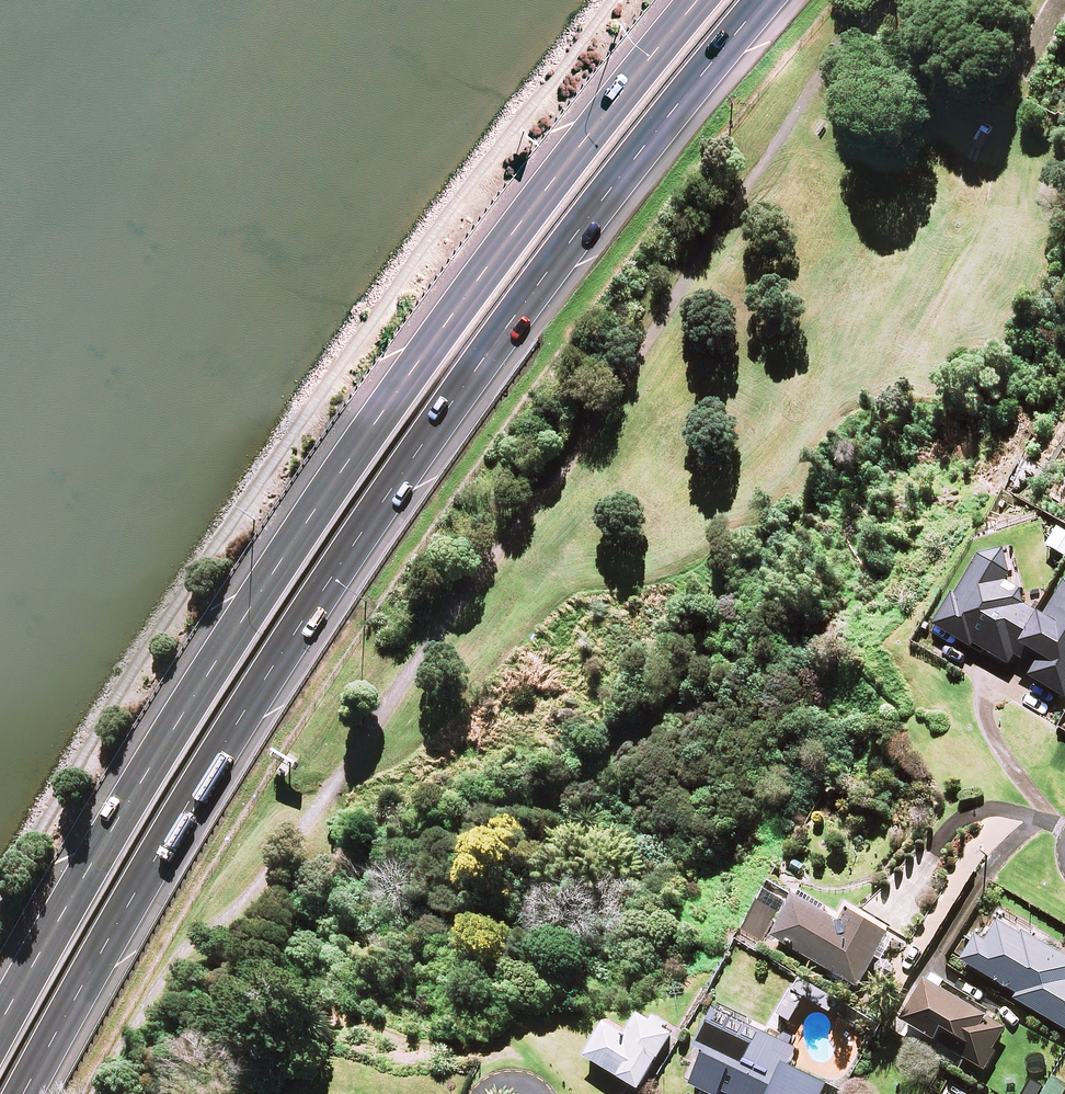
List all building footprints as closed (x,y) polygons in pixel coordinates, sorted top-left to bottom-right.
[(1002,551),(975,556),(949,598),(933,625),(983,655),(985,651),(1008,665),(1014,655),(1035,668),(1029,677),(1064,698),(1064,697),(1064,580),(1042,617),(999,591),(1008,574),(1002,551)] [(839,923),(795,897),(771,937),(857,987),(876,955),(881,958),(894,937),(847,909),(839,923)] [(777,913),(756,902),(741,931),(762,942),(777,913)] [(995,920),(983,940),(975,935),(960,961),(1016,993),(1013,998),(1047,1019),(1064,988),(1064,956),(1021,930),(1019,934),(995,920)] [(900,1022),(982,1068),(985,1070),(996,1052),(992,1050),(1006,1026),(940,989),(944,981),(932,975),(928,982),(924,980),(918,976),(908,994),(914,997),(900,1022)] [(802,997),(830,1013),(837,1000),(797,977),(776,1014),(789,1021),(802,997)] [(789,1063),(796,1049),(765,1033),(767,1029),(717,1003),(694,1049),(703,1053),(687,1084),(708,1093),(719,1093),(720,1092),(724,1093),(822,1093),(828,1083),(789,1063)] [(672,1034),(639,1013),(625,1036),(604,1023),(584,1056),(638,1089),(672,1034)] [(1039,1093),(1062,1093),(1064,1089),(1064,1085),(1049,1076),(1043,1087),(1039,1093)]
